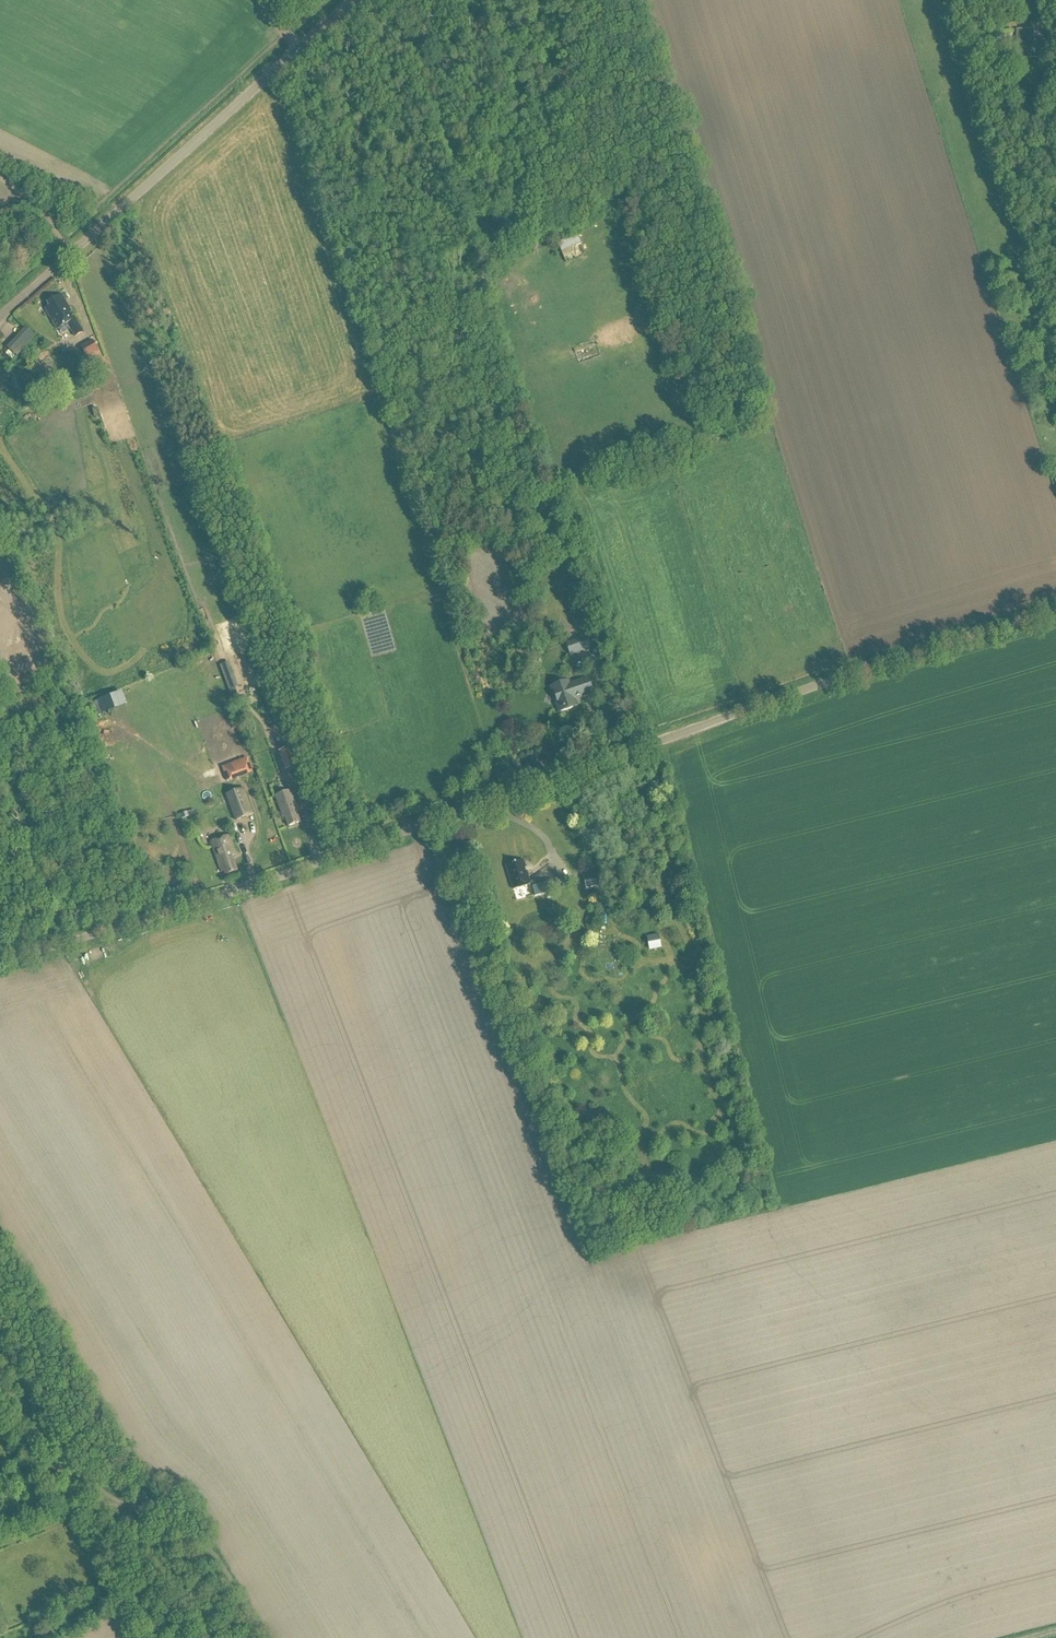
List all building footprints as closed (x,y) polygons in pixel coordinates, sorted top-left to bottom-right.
[(1039,38),(1022,38),(1016,38),(1016,59),(1021,59),(1039,59),(1039,46),(1045,46),(1046,28),(1039,28),(1039,38)] [(1016,103),(1014,96),(1014,95),(1000,99),(1000,100),(1002,107),(1016,103)] [(558,244),(566,263),(585,255),(577,236),(558,244)] [(58,329),(67,324),(75,338),(83,334),(61,296),(48,303),(50,307),(46,310),(58,329)] [(5,345),(15,355),(26,345),(17,334),(5,345)] [(92,342),(81,348),(98,376),(107,370),(92,342)] [(86,380),(81,382),(83,386),(85,391),(90,389),(87,382),(86,380)] [(101,389),(97,381),(90,384),(93,393),(101,389)] [(575,606),(575,608),(580,620),(586,618),(581,603),(575,606)] [(570,656),(590,649),(586,636),(565,643),(570,656)] [(237,693),(236,689),(239,688),(234,676),(225,680),(231,696),(237,693)] [(593,694),(587,678),(569,684),(568,681),(549,688),(558,714),(577,707),(575,701),(593,694)] [(86,706),(91,719),(102,715),(98,702),(89,705),(86,706)] [(271,713),(275,723),(280,721),(276,711),(271,713)] [(285,771),(296,768),(290,749),(279,752),(285,771)] [(222,768),(227,782),(253,773),(247,758),(222,768)] [(227,795),(237,822),(253,816),(243,789),(227,795)] [(302,823),(291,791),(276,797),(283,819),(285,819),(289,828),(302,823)] [(236,856),(229,837),(212,843),(223,873),(226,872),(228,876),(237,873),(232,858),(236,856)] [(531,887),(523,863),(506,868),(513,892),(531,887)] [(588,890),(600,887),(597,874),(585,876),(584,876),(586,890),(588,890)] [(532,887),(535,897),(550,893),(548,883),(532,887)]
